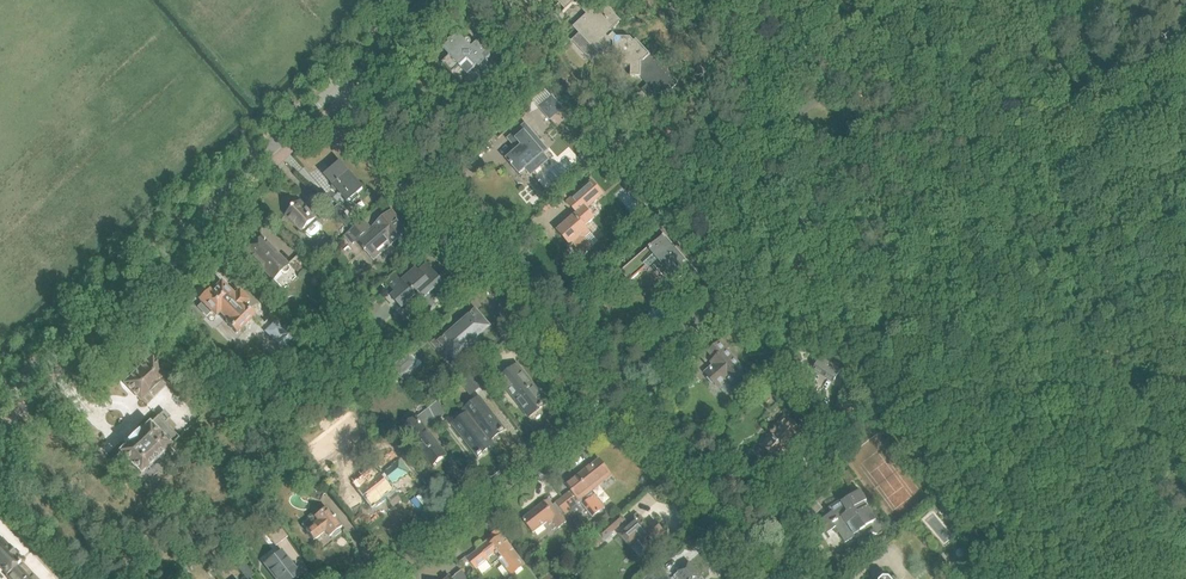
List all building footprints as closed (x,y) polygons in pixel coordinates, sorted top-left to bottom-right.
[(604,56),(623,57),(622,66),(632,66),(631,76),(640,76),(640,78),(648,86),(642,91),(655,105),(677,85),(636,41),(635,43),(631,39),(618,38),(611,31),(620,23),(607,9),(596,9),(593,12),(582,0),(555,0),(559,4),(556,7),(563,14),(572,5),(578,5),(587,15),(574,26),(581,33),(572,41),(586,56),(588,57),(591,58),(593,58),(596,57),(598,56),(600,54),(603,57),(604,56)] [(488,60),(491,57),(501,47),(487,33),(477,42),(472,47),(470,45),(472,43),(472,41),(471,40),(468,39),(466,41),(459,34),(453,40),(452,39),(448,42),(449,44),(443,49),(449,56),(442,63),(452,73),(460,66),(468,75),(476,67),(483,75),(493,66),(488,60)] [(551,119),(563,109),(552,97),(540,107),(551,119)] [(495,127),(500,134),(507,128),(501,122),(495,127)] [(543,154),(547,150),(525,125),(513,135),(523,147),(508,159),(508,160),(511,164),(510,165),(512,167),(513,166),(520,174),(520,173),(530,165),(535,171),(548,160),(543,154)] [(363,188),(341,163),(326,176),(348,202),(363,188)] [(593,249),(594,248),(585,238),(591,233),(586,227),(595,219),(595,218),(587,208),(603,194),(592,181),(572,199),(568,203),(578,214),(577,214),(558,231),(571,246),(573,244),(574,244),(585,256),(593,249)] [(315,238),(322,231),(322,226),(300,203),(299,204),(298,203),(288,213),(287,214),(310,238),(315,238)] [(338,205),(332,210),(349,229),(355,224),(338,205)] [(352,244),(357,240),(374,260),(408,230),(392,212),(371,230),(363,221),(346,236),(352,244)] [(624,271),(631,279),(653,264),(664,277),(671,272),(678,281),(689,272),(682,264),(683,262),(662,238),(649,249),(650,250),(641,258),(640,257),(624,271)] [(287,266),(261,239),(247,252),(273,279),(287,266)] [(700,261),(701,260),(713,249),(704,239),(691,251),(700,261)] [(300,253),(289,263),(299,274),(310,264),(300,253)] [(392,290),(393,289),(396,293),(393,296),(402,307),(410,300),(409,299),(417,291),(423,298),(422,299),(427,305),(428,304),(432,307),(438,302),(435,298),(441,293),(451,291),(460,283),(449,270),(439,279),(427,265),(419,272),(416,270),(403,281),(396,273),(386,282),(392,290)] [(322,282),(322,281),(322,280),(321,279),(320,278),(320,277),(319,277),(318,276),(317,276),(316,276),(315,276),(314,276),(314,277),(313,277),(312,278),(312,279),(311,279),(311,280),(311,281),(311,282),(311,283),(312,284),(312,285),(313,285),(314,286),(315,286),(316,287),(317,286),(318,286),(319,286),(320,285),(321,284),(321,283),(322,282)] [(202,304),(198,308),(206,316),(211,312),(215,317),(220,313),(229,323),(227,324),(235,333),(239,330),(240,331),(254,317),(244,307),(249,303),(239,293),(234,297),(221,283),(211,293),(209,291),(207,293),(206,292),(200,298),(201,299),(199,300),(202,304)] [(479,315),(478,314),(475,317),(473,315),(464,322),(465,324),(461,328),(457,323),(433,344),(439,350),(444,346),(451,355),(450,355),(451,356),(455,353),(457,356),(473,342),(472,341),(476,337),(477,338),(486,330),(484,327),(488,325),(487,324),(486,324),(479,315)] [(293,338),(277,321),(267,330),(277,340),(275,342),(282,349),(293,338)] [(722,341),(718,345),(711,337),(702,344),(709,352),(710,352),(716,359),(711,363),(714,367),(706,374),(718,388),(727,379),(733,386),(747,374),(726,351),(729,349),(722,341)] [(401,376),(416,363),(409,355),(394,367),(401,376)] [(844,368),(824,355),(814,371),(834,384),(844,368)] [(161,380),(169,373),(152,356),(124,383),(140,400),(148,393),(153,398),(166,386),(161,380)] [(474,371),(483,383),(495,373),(486,361),(474,371)] [(501,379),(530,417),(546,404),(517,366),(501,379)] [(483,387),(472,372),(460,382),(471,396),(483,387)] [(466,410),(490,441),(501,433),(504,431),(480,399),(466,410)] [(429,408),(436,422),(446,414),(439,400),(429,408)] [(846,418),(861,410),(856,401),(841,408),(846,418)] [(426,430),(436,422),(429,408),(416,418),(403,429),(432,466),(446,455),(426,430)] [(490,441),(466,410),(465,411),(468,415),(454,426),(464,438),(461,440),(461,441),(461,442),(462,443),(462,444),(463,444),(464,444),(465,444),(468,443),(479,457),(482,454),(492,445),(490,441)] [(171,446),(179,438),(165,423),(171,418),(164,411),(150,424),(149,424),(142,431),(141,430),(126,445),(127,446),(112,459),(122,470),(129,463),(141,475),(171,446)] [(758,454),(770,464),(775,458),(779,462),(794,445),(796,445),(806,434),(785,416),(775,427),(777,429),(762,446),(763,448),(758,454)] [(1172,456),(1173,441),(1164,440),(1163,456),(1172,456)] [(583,505),(593,518),(599,514),(599,513),(600,513),(599,511),(603,508),(598,501),(598,500),(594,496),(591,492),(612,476),(599,459),(567,485),(579,501),(580,501),(583,505)] [(391,487),(408,473),(399,461),(381,475),(374,466),(366,473),(372,480),(359,490),(372,506),(385,497),(393,507),(401,500),(391,487)] [(849,471),(842,476),(841,476),(848,485),(855,480),(849,471)] [(854,535),(875,522),(877,521),(865,503),(867,502),(860,491),(842,503),(829,512),(831,514),(820,521),(828,533),(836,528),(845,543),(855,537),(854,535)] [(562,499),(572,511),(578,506),(569,493),(562,499)] [(566,516),(572,511),(562,499),(553,506),(548,499),(522,520),(533,534),(547,523),(549,525),(554,522),(559,529),(566,523),(560,515),(563,513),(566,516)] [(308,517),(314,524),(306,531),(313,541),(325,531),(329,537),(332,535),(335,537),(341,532),(339,530),(342,528),(326,507),(320,512),(318,509),(308,517)] [(649,528),(639,517),(637,514),(626,523),(629,526),(619,535),(630,548),(638,540),(646,549),(664,533),(655,522),(649,528)] [(613,533),(625,522),(619,515),(598,534),(605,543),(614,535),(613,533)] [(275,546),(288,537),(279,524),(266,534),(275,546)] [(492,567),(500,561),(512,576),(525,565),(499,532),(478,548),(479,550),(468,558),(477,569),(488,561),(492,567)] [(217,544),(223,539),(219,535),(214,539),(217,544)] [(23,563),(23,562),(17,555),(16,555),(11,550),(10,551),(0,540),(0,568),(10,578),(37,578),(32,574),(33,573),(23,563)] [(957,557),(958,558),(959,558),(960,559),(962,558),(963,558),(964,557),(965,555),(965,554),(964,553),(963,552),(962,551),(961,550),(960,550),(958,551),(957,552),(957,553),(956,554),(956,556),(957,557)] [(264,564),(276,578),(294,578),(299,575),(281,551),(264,564)] [(1183,571),(1185,569),(1185,565),(1182,558),(1176,561),(1183,571)] [(254,575),(245,563),(238,568),(246,578),(249,578),(254,575)] [(689,564),(680,572),(675,576),(678,578),(702,578),(689,564)] [(553,569),(541,578),(561,578),(553,569)]
